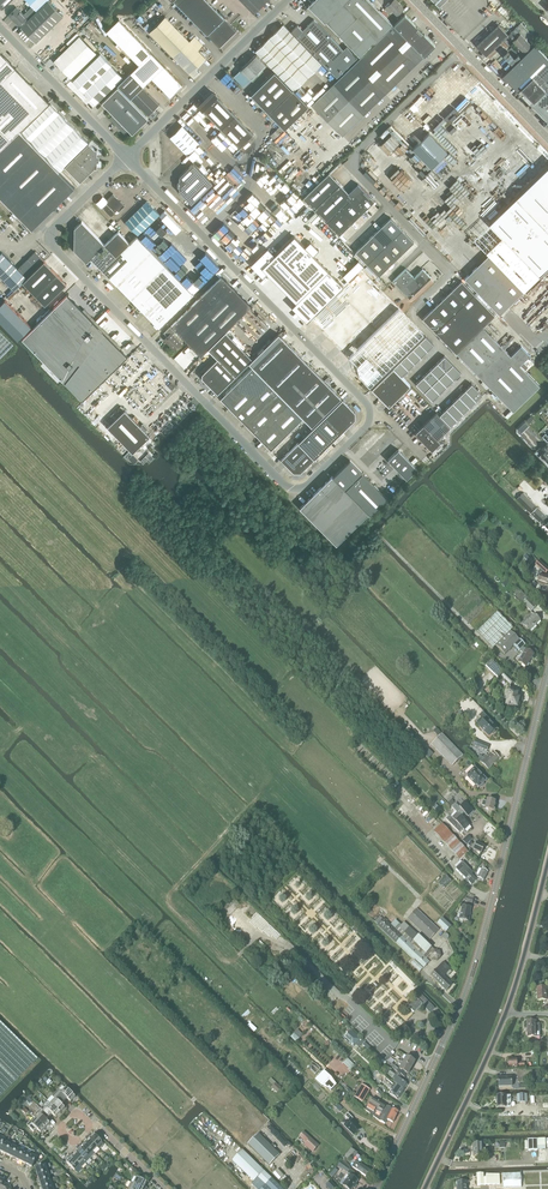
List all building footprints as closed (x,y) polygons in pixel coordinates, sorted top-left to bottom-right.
[(47,0),(27,0),(32,6),(24,13),(20,10),(17,7),(9,15),(19,25),(35,9),(37,10),(47,0)] [(37,10),(20,26),(36,42),(63,15),(48,0),(47,0),(37,10)] [(207,0),(170,0),(172,2),(174,0),(178,4),(220,47),(237,30),(230,24),(224,18),(226,16),(220,11),(219,12),(207,0)] [(247,7),(254,14),(265,3),(262,0),(240,0),(247,7)] [(309,5),(325,22),(326,21),(339,34),(357,16),(345,3),(348,0),(314,0),(309,5)] [(339,34),(360,56),(393,23),(370,0),(348,0),(345,3),(357,16),(339,34)] [(403,7),(397,0),(393,0),(385,8),(389,12),(392,10),(397,15),(403,7)] [(424,56),(435,45),(405,14),(394,25),(312,104),(342,135),(424,56)] [(190,40),(165,16),(149,32),(193,76),(199,71),(196,67),(206,57),(198,49),(203,44),(195,36),(190,40)] [(119,18),(106,30),(115,40),(128,27),(119,18)] [(343,49),(314,19),(303,29),(298,24),(291,30),(337,77),(357,57),(346,46),(343,49)] [(256,51),(294,90),(321,63),(283,24),(256,51)] [(486,55),(508,35),(498,24),(476,44),(486,55)] [(128,27),(115,40),(121,46),(134,33),(128,27)] [(134,33),(121,46),(127,52),(140,40),(134,33)] [(524,52),(531,45),(520,34),(513,41),(524,52)] [(71,78),(96,53),(79,35),(53,61),(71,78)] [(140,40),(127,52),(133,58),(145,46),(140,40)] [(547,62),(547,58),(535,44),(503,75),(503,76),(502,77),(506,81),(508,80),(518,91),(547,62)] [(145,46),(133,58),(139,64),(151,51),(145,46)] [(36,148),(20,131),(37,114),(50,102),(16,67),(0,51),(0,183),(36,148)] [(129,73),(117,84),(131,98),(132,97),(151,117),(154,115),(157,112),(155,109),(155,110),(154,109),(159,104),(142,86),(152,77),(164,65),(151,51),(139,64),(129,73)] [(95,103),(123,77),(100,54),(73,80),(95,103)] [(266,64),(256,54),(234,76),(244,86),(266,64)] [(547,123),(547,62),(518,91),(531,104),(529,106),(532,109),(534,107),(539,112),(547,120),(545,122),(547,124),(547,123)] [(164,65),(152,77),(158,83),(170,71),(164,65)] [(170,71),(158,83),(164,89),(176,77),(170,71)] [(274,72),(251,94),(285,129),(308,106),(293,90),(292,90),(274,72)] [(176,77),(164,89),(171,96),(183,84),(176,77)] [(481,81),(433,126),(468,163),(464,168),(478,183),(483,178),(488,183),(535,138),(481,81)] [(132,134),(138,128),(148,118),(118,87),(102,102),(113,114),(109,118),(125,134),(129,130),(132,134)] [(253,133),(216,95),(215,94),(215,93),(214,93),(212,91),(204,99),(203,100),(201,101),(201,102),(199,105),(203,109),(221,128),(239,147),(253,133)] [(95,149),(88,143),(89,142),(50,103),(22,131),(61,170),(65,166),(80,181),(95,167),(97,167),(97,149),(95,149)] [(182,124),(170,136),(187,154),(199,142),(182,124)] [(429,132),(413,148),(431,167),(447,151),(429,132)] [(0,183),(0,196),(32,229),(75,187),(36,148),(0,183)] [(192,203),(213,183),(193,162),(179,176),(179,191),(192,203)] [(486,251),(489,254),(524,290),(547,267),(547,166),(489,223),(502,236),(486,251)] [(329,172),(303,198),(314,209),(340,184),(329,172)] [(358,183),(348,193),(352,197),(365,210),(374,200),(362,187),(358,183)] [(340,184),(314,209),(326,222),(339,209),(352,197),(348,193),(340,184)] [(119,211),(125,205),(117,197),(113,193),(107,199),(108,200),(102,206),(111,216),(117,210),(119,211)] [(352,197),(339,209),(352,222),(365,210),(352,197)] [(138,234),(160,213),(147,201),(126,221),(138,234)] [(339,209),(326,222),(339,235),(352,222),(339,209)] [(393,238),(402,229),(391,217),(382,226),(393,238)] [(74,250),(86,262),(91,257),(105,244),(82,220),(75,227),(74,227),(74,250)] [(385,246),(393,238),(382,226),(373,234),(385,246)] [(393,238),(405,250),(414,241),(402,229),(393,238)] [(116,256),(130,242),(118,231),(105,244),(116,256)] [(364,243),(376,255),(385,246),(373,234),(364,243)] [(194,294),(137,235),(130,243),(130,242),(116,256),(102,269),(159,328),(194,294)] [(251,264),(254,267),(254,268),(259,273),(260,273),(263,276),(265,274),(267,272),(296,302),(292,306),(307,321),(344,285),(314,255),(319,250),(311,241),(305,246),(294,235),(274,254),(273,256),(266,249),(258,258),(251,264)] [(396,258),(405,250),(393,238),(385,246),(396,258)] [(367,263),(376,255),(364,243),(355,251),(367,263)] [(102,269),(116,256),(105,244),(91,257),(102,269)] [(387,267),(396,258),(385,246),(376,255),(387,267)] [(45,261),(35,251),(18,268),(2,252),(0,253),(0,275),(14,290),(23,281),(45,261)] [(465,278),(500,314),(524,290),(489,254),(465,278)] [(379,275),(387,267),(376,255),(367,263),(379,275)] [(45,261),(23,281),(45,304),(67,283),(45,261)] [(406,268),(393,281),(400,289),(395,294),(404,304),(431,277),(423,269),(414,277),(413,276),(406,268)] [(361,270),(310,319),(356,367),(357,375),(370,388),(424,335),(361,270)] [(208,349),(226,331),(252,306),(222,275),(171,325),(201,356),(208,349)] [(433,308),(423,318),(435,331),(440,335),(456,352),(457,352),(483,326),(495,315),(479,298),(462,280),(452,289),(442,299),(433,308)] [(68,294),(22,338),(82,400),(128,356),(120,348),(68,294)] [(0,304),(0,320),(18,338),(31,325),(5,299),(0,304)] [(175,350),(182,343),(172,334),(175,331),(170,326),(164,332),(167,335),(165,338),(167,340),(166,341),(175,350)] [(483,326),(457,352),(490,387),(513,411),(540,385),(525,370),(528,367),(523,361),(528,357),(528,352),(521,345),(511,355),(483,326)] [(13,344),(0,331),(0,358),(13,344)] [(218,393),(235,376),(249,362),(253,359),(226,331),(208,349),(217,358),(202,373),(202,378),(218,393)] [(253,366),(303,417),(312,426),(341,397),(279,333),(253,359),(249,362),(253,366)] [(419,342),(427,350),(434,344),(426,335),(419,342)] [(421,356),(427,350),(419,342),(413,348),(421,356)] [(415,362),(421,356),(413,348),(406,354),(415,362)] [(408,369),(415,362),(406,354),(400,360),(408,369)] [(446,370),(453,363),(445,355),(437,362),(446,370)] [(402,375),(408,369),(400,360),(393,367),(402,375)] [(438,377),(446,370),(437,362),(430,369),(438,377)] [(446,370),(454,379),(461,372),(453,363),(446,370)] [(271,448),(303,417),(253,366),(239,379),(220,397),(271,448)] [(410,384),(402,375),(393,367),(372,388),(389,405),(410,384)] [(431,384),(438,377),(430,369),(423,376),(431,384)] [(447,386),(454,379),(446,370),(438,377),(447,386)] [(424,391),(431,384),(423,376),(416,383),(424,391)] [(439,393),(447,386),(438,377),(431,384),(439,393)] [(465,389),(476,400),(482,394),(472,383),(465,389)] [(432,400),(439,393),(431,384),(424,391),(432,400)] [(470,406),(476,400),(465,389),(459,395),(470,406)] [(463,413),(470,406),(459,395),(453,402),(463,413)] [(325,415),(341,431),(355,418),(355,411),(343,398),(325,415)] [(457,419),(463,413),(453,402),(446,408),(457,419)] [(451,425),(457,419),(446,408),(440,414),(451,425)] [(141,425),(125,409),(107,426),(133,452),(150,435),(146,430),(146,429),(145,428),(141,424),(141,425)] [(424,424),(415,432),(432,450),(441,441),(437,438),(450,425),(436,412),(424,424)] [(325,415),(298,442),(314,458),(341,431),(325,415)] [(298,442),(281,459),(294,471),(300,472),(314,458),(298,442)] [(417,468),(398,449),(388,459),(407,478),(417,468)] [(129,452),(125,456),(132,463),(136,459),(129,452)] [(333,476),(368,512),(370,514),(387,497),(350,459),(333,476)] [(300,507),(336,543),(336,544),(337,543),(368,512),(333,476),(332,475),(300,506),(300,507)] [(517,498),(529,511),(535,504),(523,493),(522,493),(517,498)] [(547,516),(537,506),(531,513),(543,525),(544,524),(547,527),(547,517),(547,516)] [(547,586),(547,583),(547,578),(544,576),(547,572),(547,569),(538,560),(535,566),(539,570),(536,578),(539,578),(537,584),(546,587),(547,586)] [(515,596),(521,591),(517,587),(512,592),(515,596)] [(527,598),(521,591),(515,596),(531,612),(536,607),(528,598),(527,598)] [(497,611),(477,631),(493,648),(496,645),(505,655),(514,646),(519,640),(510,631),(513,628),(497,611)] [(530,632),(540,621),(534,614),(523,625),(530,632)] [(519,640),(514,646),(519,651),(523,653),(517,662),(526,667),(534,654),(525,649),(523,648),(525,646),(520,639),(519,640)] [(498,678),(501,675),(503,672),(491,660),(485,666),(498,678)] [(513,681),(504,673),(502,676),(510,684),(513,681)] [(508,701),(507,707),(512,709),(512,710),(517,711),(518,709),(520,697),(518,697),(519,694),(517,693),(517,692),(514,692),(515,690),(510,689),(507,701),(508,701)] [(460,711),(455,716),(459,721),(465,716),(460,711)] [(483,713),(479,716),(483,720),(482,721),(483,722),(479,726),(489,736),(491,734),(492,735),(495,731),(494,731),(496,729),(492,724),(493,724),(483,713)] [(452,766),(463,755),(442,734),(431,744),(452,766)] [(499,758),(494,753),(492,754),(491,753),(487,756),(486,755),(482,758),(481,756),(478,759),(488,770),(499,758)] [(478,788),(486,780),(475,768),(472,770),(467,776),(478,788)] [(493,812),(496,801),(487,799),(487,802),(483,801),(482,806),(485,807),(485,810),(493,812)] [(456,804),(452,808),(457,812),(460,816),(463,819),(467,816),(468,817),(474,811),(465,803),(460,808),(456,804)] [(435,804),(432,807),(438,813),(441,810),(435,804)] [(450,815),(446,819),(448,822),(459,832),(463,829),(465,831),(470,825),(463,819),(460,816),(457,812),(452,817),(450,815)] [(461,860),(469,853),(442,824),(434,831),(461,860)] [(481,854),(485,847),(476,843),(473,850),(481,854)] [(463,862),(456,869),(463,876),(472,885),(477,880),(472,875),(474,874),(464,863),(463,862)] [(474,874),(472,875),(477,880),(477,879),(483,882),(488,872),(482,869),(482,870),(479,868),(477,873),(475,872),(474,874)] [(469,921),(470,916),(471,913),(470,913),(471,908),(462,906),(459,919),(469,921)] [(430,939),(439,930),(417,909),(408,919),(430,939)] [(420,972),(423,969),(430,962),(427,959),(430,956),(430,955),(429,954),(434,949),(432,947),(419,935),(418,936),(404,923),(402,925),(400,923),(399,924),(396,920),(391,925),(384,918),(383,919),(380,917),(375,922),(378,924),(377,925),(396,943),(414,960),(411,964),(420,972)] [(446,932),(451,926),(443,918),(437,923),(446,932)] [(430,955),(430,956),(431,960),(437,961),(442,957),(440,951),(434,949),(429,954),(430,955)] [(446,991),(452,985),(444,977),(451,969),(443,962),(430,976),(446,991)] [(547,1000),(546,989),(546,987),(537,987),(537,1001),(547,1000)] [(435,1009),(418,991),(413,995),(416,999),(408,1007),(414,1012),(422,1005),(430,1013),(435,1009)] [(527,1037),(540,1037),(540,1031),(540,1024),(536,1024),(536,1021),(527,1022),(527,1037)] [(0,1022),(0,1097),(38,1059),(0,1022)] [(294,1034),(291,1037),(296,1042),(303,1035),(297,1030),(294,1033),(294,1034)] [(275,1039),(281,1045),(287,1040),(281,1034),(275,1039)] [(390,1054),(383,1061),(385,1063),(392,1056),(390,1054)] [(403,1063),(412,1068),(416,1061),(407,1056),(405,1060),(402,1059),(400,1061),(403,1063)] [(347,1059),(344,1063),(351,1070),(354,1066),(355,1066),(349,1060),(348,1059),(347,1059)] [(517,1063),(517,1059),(508,1059),(508,1060),(508,1061),(508,1063),(508,1068),(511,1068),(511,1067),(517,1067),(519,1067),(525,1067),(524,1062),(518,1063),(517,1063)] [(313,1062),(311,1065),(312,1071),(314,1073),(316,1075),(321,1069),(319,1068),(313,1062)] [(408,1074),(412,1068),(403,1063),(399,1069),(401,1070),(400,1071),(405,1077),(406,1074),(408,1074)] [(391,1081),(397,1085),(404,1090),(408,1085),(400,1079),(401,1077),(396,1073),(391,1069),(388,1073),(394,1077),(391,1081)] [(319,1079),(316,1082),(317,1083),(321,1088),(322,1088),(326,1085),(332,1091),(336,1086),(322,1071),(316,1077),(319,1079)] [(393,1096),(398,1099),(404,1090),(397,1085),(395,1088),(394,1086),(394,1085),(393,1084),(393,1085),(386,1079),(387,1078),(381,1073),(377,1078),(382,1082),(384,1084),(390,1089),(390,1088),(392,1090),(389,1094),(393,1096)] [(498,1087),(512,1086),(511,1077),(498,1077),(498,1087)] [(363,1103),(371,1090),(361,1084),(354,1097),(363,1103)] [(55,1093),(64,1101),(67,1098),(71,1102),(76,1097),(65,1087),(61,1092),(58,1089),(55,1093)] [(61,1104),(64,1101),(55,1093),(48,1100),(60,1113),(65,1108),(61,1104)] [(518,1110),(528,1110),(527,1094),(517,1095),(518,1110)] [(496,1096),(497,1108),(506,1108),(506,1100),(509,1100),(509,1096),(496,1096)] [(366,1109),(366,1110),(380,1121),(385,1124),(387,1120),(393,1123),(399,1112),(392,1108),(385,1105),(375,1099),(373,1098),(366,1109)] [(56,1118),(60,1113),(48,1100),(43,1105),(46,1108),(43,1110),(43,1111),(49,1117),(52,1114),(56,1118)] [(43,1111),(43,1110),(41,1108),(33,1116),(35,1118),(45,1128),(50,1123),(46,1120),(49,1117),(43,1111)] [(349,1120),(344,1126),(354,1136),(360,1130),(351,1121),(353,1118),(348,1113),(345,1116),(349,1120)] [(531,1118),(532,1132),(547,1131),(547,1117),(531,1118)] [(41,1133),(45,1128),(35,1118),(31,1123),(30,1122),(26,1125),(34,1133),(37,1129),(41,1133)] [(304,1131),(299,1137),(306,1143),(304,1145),(313,1153),(319,1146),(304,1131)] [(97,1147),(99,1149),(104,1144),(94,1134),(91,1137),(89,1135),(87,1137),(97,1147)] [(258,1135),(248,1144),(270,1165),(279,1155),(258,1135)] [(11,1145),(7,1143),(10,1139),(7,1137),(6,1140),(1,1149),(0,1150),(0,1151),(6,1154),(11,1145)] [(93,1152),(97,1147),(87,1137),(85,1139),(88,1141),(85,1144),(93,1152)] [(538,1150),(538,1161),(547,1160),(547,1139),(528,1139),(528,1151),(538,1150)] [(13,1157),(17,1148),(14,1146),(16,1142),(13,1141),(11,1145),(6,1154),(13,1157)] [(473,1156),(483,1156),(482,1143),(473,1144),(473,1156)] [(19,1161),(24,1151),(20,1150),(22,1145),(19,1144),(17,1148),(13,1157),(19,1161)] [(88,1156),(90,1158),(95,1154),(93,1152),(85,1144),(82,1147),(80,1145),(78,1146),(88,1156)] [(90,1158),(88,1156),(78,1146),(76,1148),(79,1150),(76,1153),(86,1163),(90,1158)] [(24,1151),(19,1161),(26,1164),(30,1154),(27,1153),(29,1148),(26,1147),(24,1151)] [(344,1157),(341,1160),(344,1163),(347,1159),(348,1160),(351,1156),(354,1158),(357,1153),(358,1153),(352,1149),(352,1148),(351,1148),(349,1151),(345,1156),(344,1157)] [(30,1154),(26,1164),(32,1167),(37,1158),(33,1156),(35,1152),(32,1150),(30,1154)] [(254,1181),(251,1184),(257,1188),(283,1188),(272,1178),(257,1164),(251,1158),(243,1150),(233,1160),(254,1181)] [(82,1168),(86,1163),(76,1153),(73,1156),(71,1154),(69,1156),(79,1166),(82,1168)] [(75,1171),(79,1166),(69,1156),(67,1157),(70,1160),(67,1163),(75,1171)] [(366,1176),(370,1171),(356,1161),(352,1166),(357,1170),(357,1169),(366,1176)] [(45,1165),(35,1169),(38,1176),(48,1172),(46,1169),(51,1167),(50,1164),(45,1165)] [(340,1184),(342,1185),(347,1188),(353,1188),(355,1188),(357,1185),(356,1184),(359,1181),(357,1179),(359,1176),(350,1170),(347,1173),(349,1175),(346,1180),(344,1178),(340,1184)] [(48,1172),(38,1176),(40,1182),(46,1180),(50,1179),(49,1175),(53,1174),(52,1171),(48,1172)] [(10,1186),(10,1185),(3,1182),(4,1181),(1,1179),(4,1173),(1,1172),(0,1174),(0,1188),(6,1188),(10,1186)] [(503,1173),(503,1187),(521,1187),(521,1172),(503,1173)] [(477,1175),(473,1175),(473,1177),(477,1177),(477,1185),(481,1185),(494,1185),(500,1185),(499,1174),(486,1175),(486,1178),(484,1178),(484,1173),(477,1173),(477,1175)] [(40,1182),(42,1188),(43,1188),(52,1186),(51,1182),(56,1181),(54,1178),(51,1179),(50,1179),(46,1180),(40,1182)] [(145,1188),(147,1188),(148,1188),(145,1186),(147,1183),(137,1178),(134,1183),(134,1184),(145,1188)] [(287,1178),(282,1182),(287,1187),(291,1183),(287,1178)] [(337,1187),(330,1180),(325,1185),(329,1188),(335,1188),(337,1187)]
